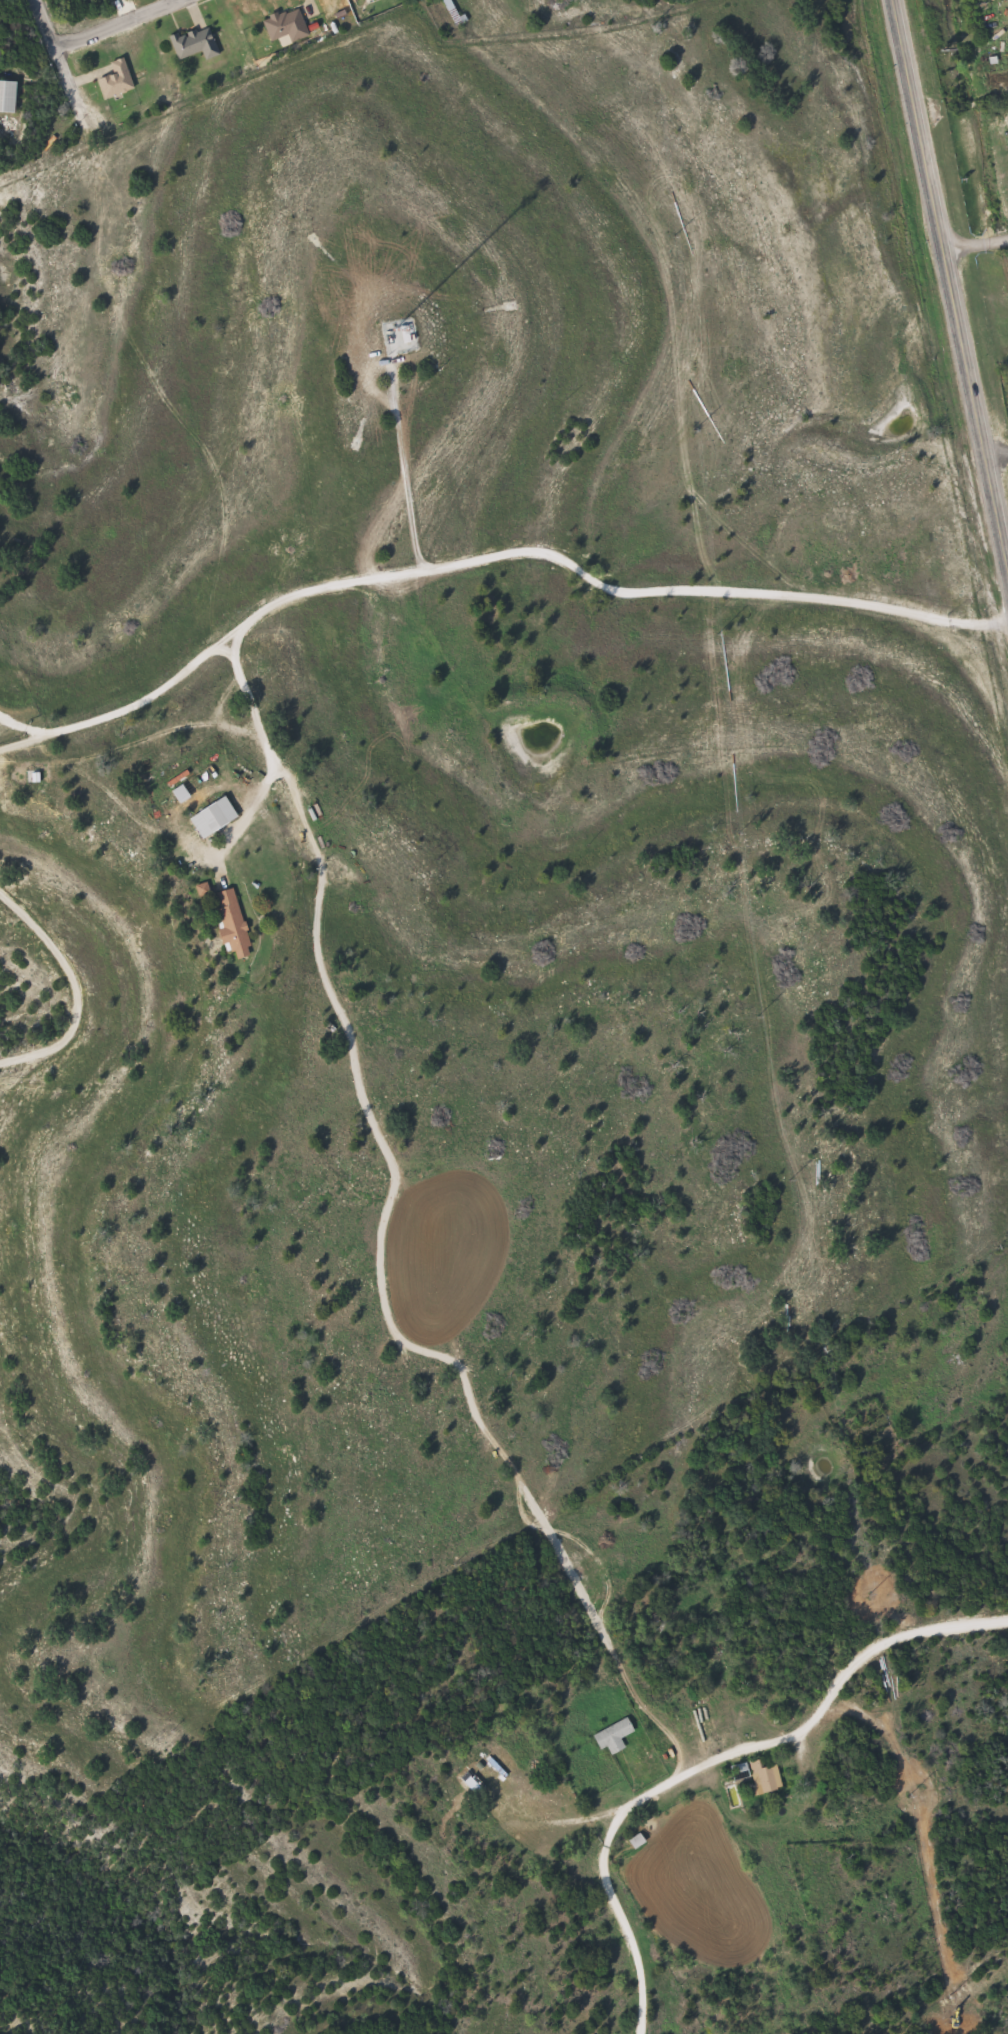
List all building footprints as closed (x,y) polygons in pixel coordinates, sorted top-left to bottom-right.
[(458,26),(443,0),(453,0),(466,21),(458,26)] [(310,38),(293,43),(291,36),(271,42),(264,18),(301,8),(310,38)] [(171,40),(207,24),(220,54),(206,61),(202,52),(180,61),(171,40)] [(112,64),(124,59),(135,89),(106,99),(100,80),(115,75),(112,64)] [(18,113),(0,112),(0,81),(20,82),(18,113)] [(193,818),(229,797),(242,818),(205,840),(193,818)] [(237,889),(254,955),(238,959),(236,951),(230,953),(214,895),(237,889)] [(611,1747),(605,1750),(597,1736),(632,1717),(639,1731),(625,1739),(630,1748),(616,1756),(611,1747)] [(734,1767),(767,1759),(768,1768),(782,1765),(788,1790),(757,1796),(754,1778),(737,1781),(734,1767)]
